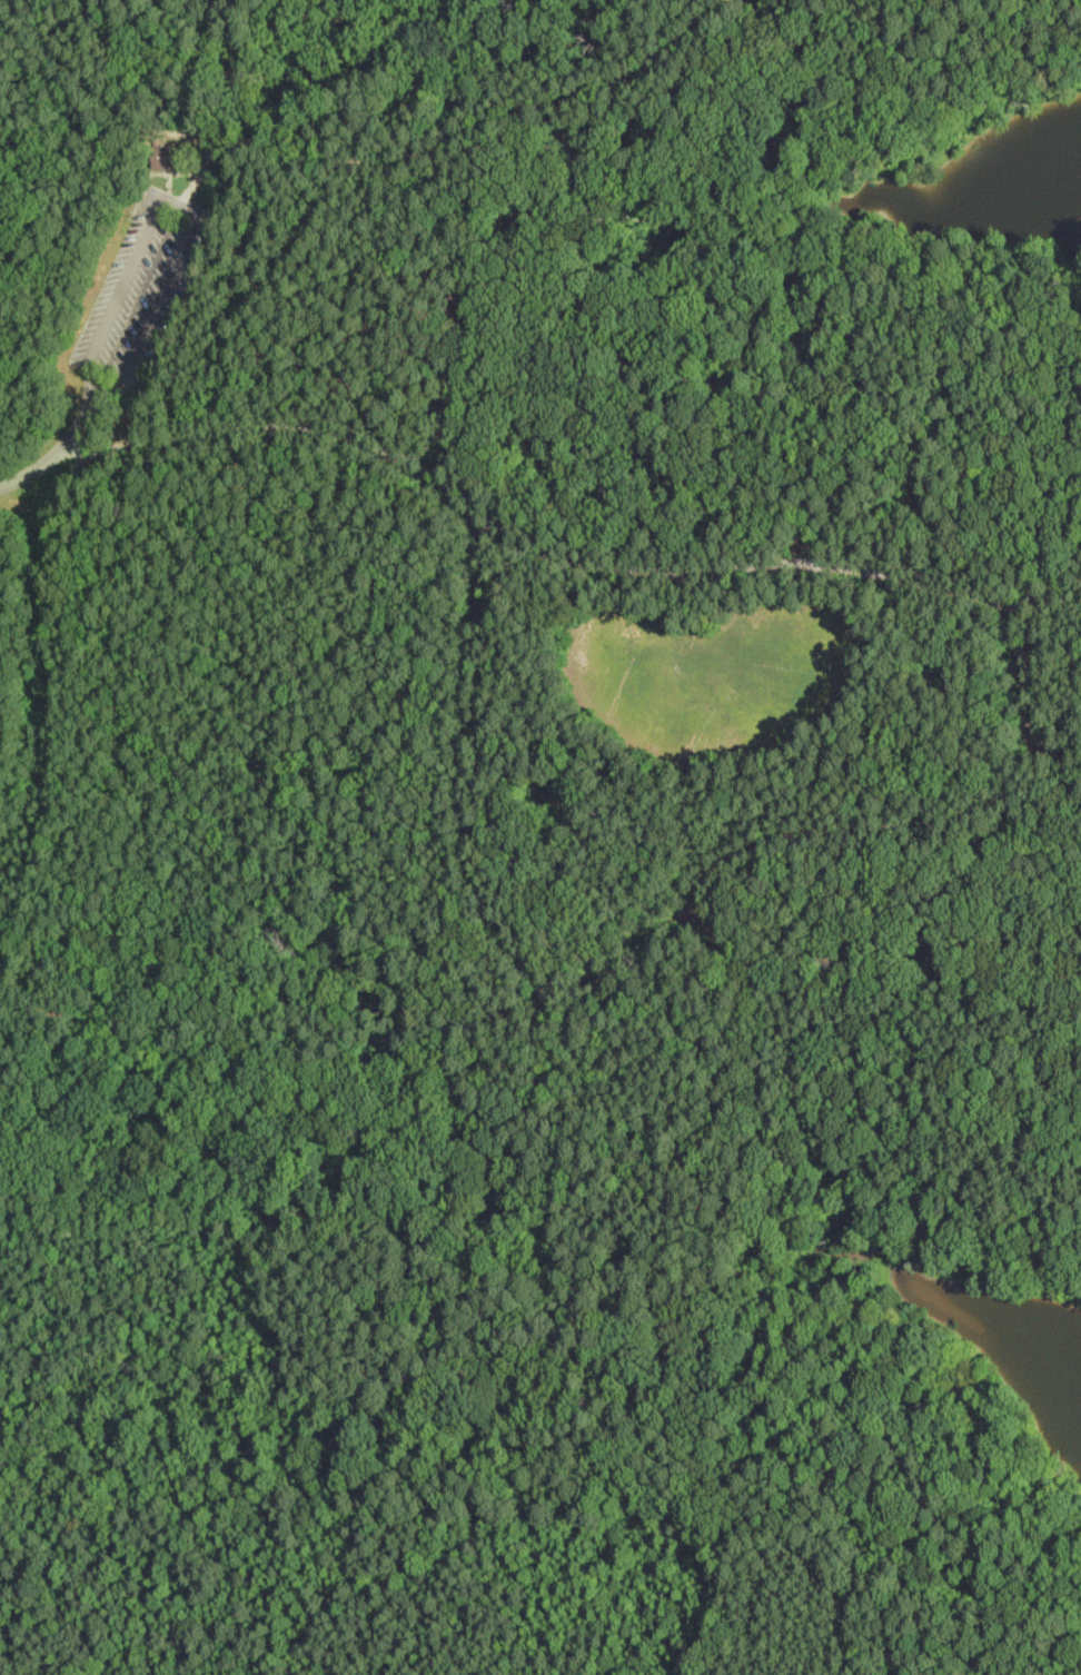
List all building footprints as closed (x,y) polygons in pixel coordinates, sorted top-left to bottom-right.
[(188,167),(188,143),(155,143),(155,167),(188,167)] [(718,918),(726,926),(720,932),(713,923),(718,918)]
